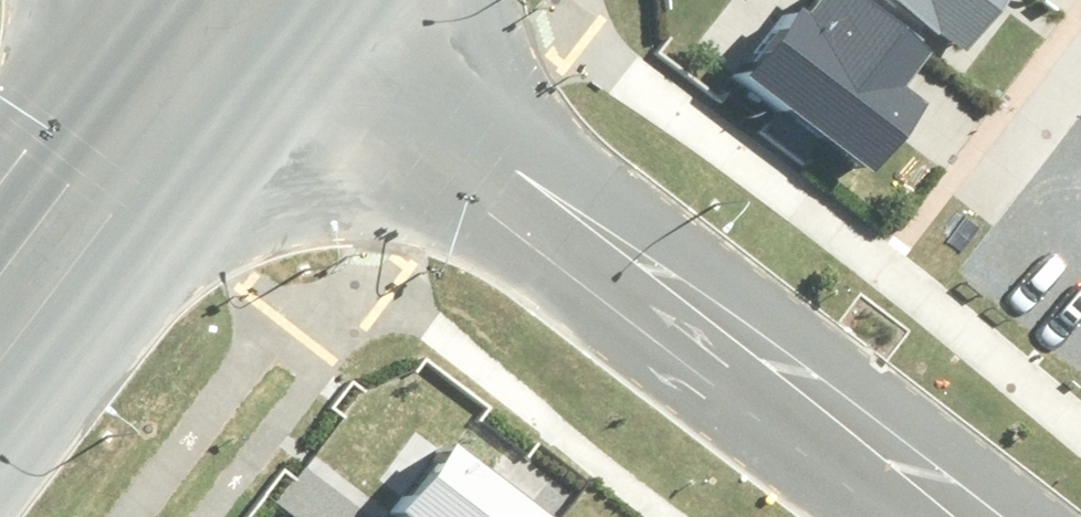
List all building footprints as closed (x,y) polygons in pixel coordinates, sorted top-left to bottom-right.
[(876,175),(930,106),(905,87),(935,49),(872,0),(820,0),(810,13),(806,10),(752,79),(876,175)] [(459,442),(402,516),(403,516),(559,516),(459,442)]
